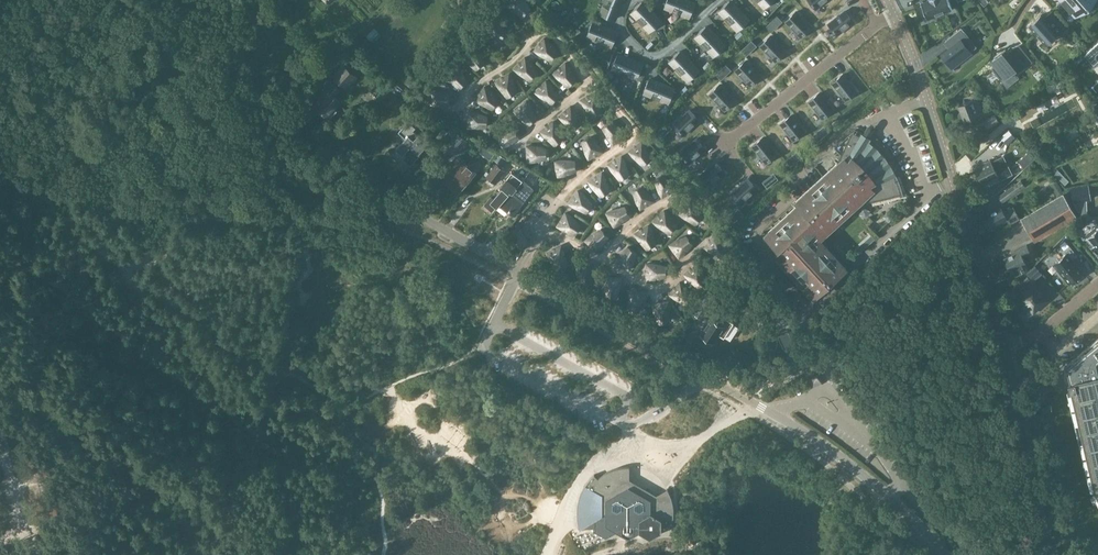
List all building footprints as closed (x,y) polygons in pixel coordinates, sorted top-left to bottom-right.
[(514,11),(522,16),(530,7),(527,2),(525,0),(510,0),(506,4),(514,11)] [(601,15),(614,20),(622,0),(613,0),(609,8),(605,6),(604,7),(601,15)] [(664,6),(673,10),(675,5),(683,9),(681,13),(690,17),(695,4),(684,0),(667,0),(664,6)] [(816,9),(827,0),(809,0),(816,9)] [(920,3),(926,20),(927,20),(927,19),(951,10),(952,10),(948,0),(928,0),(921,3),(920,2),(920,3)] [(1056,5),(1066,16),(1075,8),(1080,14),(1095,0),(1062,0),(1056,5)] [(729,1),(719,10),(726,17),(729,13),(736,20),(732,23),(738,30),(748,21),(729,1)] [(641,2),(632,11),(638,18),(642,15),(648,21),(644,25),(651,31),(660,22),(641,2)] [(1053,10),(1044,18),(1041,15),(1028,26),(1045,44),(1056,33),(1059,36),(1069,27),(1053,10)] [(845,11),(828,24),(837,35),(853,22),(845,11)] [(796,12),(785,22),(801,37),(811,27),(796,12)] [(482,31),(488,35),(492,37),(500,40),(508,29),(500,22),(492,16),(482,31)] [(777,16),(773,19),(778,25),(782,21),(777,16)] [(592,23),(587,35),(595,39),(597,34),(606,38),(604,42),(612,46),(617,33),(592,23)] [(705,26),(696,36),(702,42),(706,39),(712,46),(708,49),(715,56),(724,46),(705,26)] [(967,47),(972,43),(961,29),(947,41),(951,46),(941,54),(941,55),(942,54),(953,67),(971,52),(967,47)] [(740,30),(735,36),(738,39),(743,34),(740,30)] [(533,50),(536,53),(551,61),(558,51),(552,43),(544,36),(533,50)] [(770,36),(760,46),(775,61),(785,52),(770,36)] [(751,40),(748,44),(753,49),(756,46),(751,40)] [(1084,55),(1093,65),(1097,61),(1097,43),(1084,55)] [(341,55),(347,62),(358,53),(352,45),(341,55)] [(460,55),(464,60),(469,64),(475,69),(485,62),(483,57),(480,54),(473,45),(460,55)] [(995,65),(991,68),(993,70),(994,71),(994,70),(1002,79),(1011,71),(1015,76),(1016,75),(1032,62),(1020,46),(1013,51),(1011,50),(1006,54),(1004,56),(1002,53),(996,58),(995,58),(992,61),(995,65)] [(679,51),(670,60),(676,67),(680,64),(686,70),(682,74),(689,80),(698,71),(679,51)] [(617,55),(612,67),(620,71),(622,66),(630,70),(629,74),(637,78),(642,65),(617,55)] [(512,68),(529,80),(538,72),(532,63),(525,56),(512,68)] [(708,61),(703,66),(706,69),(711,64),(708,61)] [(745,61),(735,71),(750,86),(760,76),(745,61)] [(552,73),(556,77),(560,81),(568,86),(577,79),(571,68),(565,62),(552,73)] [(336,71),(337,72),(334,76),(333,75),(323,87),(329,92),(316,106),(327,115),(340,101),(333,95),(340,88),(343,84),(346,87),(357,75),(344,63),(336,71)] [(443,76),(446,79),(459,89),(468,80),(461,69),(455,63),(443,76)] [(726,65),(722,68),(728,73),(731,70),(726,65)] [(509,72),(494,81),(500,90),(506,97),(517,91),(513,78),(509,72)] [(422,81),(413,73),(404,83),(413,91),(422,81)] [(843,74),(832,83),(845,100),(856,91),(843,74)] [(545,79),(534,92),(540,98),(551,104),(559,94),(554,87),(551,84),(545,79)] [(648,79),(643,92),(652,95),(654,91),(662,94),(660,99),(661,99),(669,102),(674,90),(648,79)] [(396,82),(382,98),(388,104),(396,95),(402,100),(408,94),(396,82)] [(484,85),(474,99),(482,105),(491,110),(499,99),(493,92),(484,85)] [(686,85),(680,90),(683,93),(689,88),(686,85)] [(719,85),(709,94),(724,110),(734,100),(719,85)] [(427,107),(433,108),(448,105),(449,93),(435,89),(428,89),(427,107)] [(579,99),(584,108),(591,116),(603,110),(600,100),(595,91),(579,99)] [(820,93),(808,102),(822,119),(833,110),(820,93)] [(983,114),(977,98),(956,106),(962,122),(983,114)] [(526,100),(513,111),(519,118),(529,125),(537,118),(533,109),(531,106),(526,100)] [(570,104),(558,116),(565,124),(573,130),(582,122),(576,110),(570,104)] [(667,105),(661,110),(663,113),(669,109),(667,105)] [(1013,117),(1017,125),(1033,116),(1028,108),(1013,117)] [(689,110),(673,125),(683,135),(699,120),(698,120),(689,110)] [(466,129),(476,129),(487,127),(488,115),(474,111),(467,111),(466,129)] [(983,121),(988,128),(999,121),(995,114),(983,121)] [(791,115),(780,124),(793,140),(804,132),(791,115)] [(553,120),(539,131),(546,139),(555,145),(564,138),(560,129),(553,120)] [(607,138),(613,145),(627,135),(620,126),(612,120),(602,128),(607,138)] [(408,121),(398,132),(402,135),(399,139),(402,142),(396,149),(402,155),(404,154),(405,155),(402,158),(410,165),(420,155),(419,153),(428,143),(413,130),(415,127),(408,121)] [(666,122),(663,126),(668,131),(672,128),(666,122)] [(494,133),(502,149),(508,146),(511,144),(518,138),(513,126),(503,129),(494,133)] [(447,131),(443,129),(436,138),(440,141),(447,131)] [(1007,130),(1001,136),(1008,144),(1014,138),(1007,130)] [(450,139),(460,148),(467,141),(457,131),(450,139)] [(816,132),(813,135),(817,141),(821,138),(816,132)] [(841,161),(795,203),(796,204),(763,234),(779,252),(774,256),(812,299),(844,271),(815,239),(864,194),(869,199),(899,192),(896,182),(891,172),(886,163),(879,154),(871,147),(865,142),(859,138),(853,135),(841,161)] [(604,153),(591,136),(581,141),(584,154),(588,161),(604,153)] [(763,137),(752,146),(765,163),(777,154),(763,137)] [(696,139),(679,152),(688,163),(705,150),(696,139)] [(441,149),(449,156),(457,147),(448,140),(441,149)] [(627,152),(632,158),(642,166),(652,158),(647,148),(641,141),(627,152)] [(525,145),(526,162),(537,162),(546,159),(546,148),(536,145),(525,145)] [(494,154),(483,146),(479,152),(490,160),(494,154)] [(498,154),(494,160),(501,164),(505,158),(498,154)] [(606,164),(610,171),(619,181),(630,175),(625,160),(622,156),(606,164)] [(983,166),(975,170),(981,182),(983,182),(996,176),(998,179),(999,181),(1012,174),(1004,156),(997,159),(994,161),(993,160),(991,161),(991,160),(990,160),(982,164),(982,165),(983,166)] [(789,157),(785,160),(790,166),(794,163),(789,157)] [(446,167),(444,165),(441,168),(444,170),(440,175),(447,181),(446,183),(457,193),(467,181),(470,183),(472,180),(470,178),(474,173),(463,163),(461,165),(454,158),(446,167)] [(553,161),(557,178),(564,176),(564,177),(567,176),(567,175),(577,172),(575,160),(561,159),(553,161)] [(716,162),(699,176),(708,187),(725,173),(716,162)] [(486,177),(495,183),(505,171),(496,164),(486,177)] [(530,170),(527,174),(534,180),(538,176),(530,170)] [(587,181),(590,187),(600,197),(611,191),(606,179),(601,172),(587,181)] [(500,204),(500,205),(511,193),(512,194),(517,189),(522,181),(512,173),(501,187),(502,188),(494,198),(491,195),(484,204),(494,212),(497,208),(500,204)] [(657,192),(661,199),(676,190),(672,182),(664,173),(653,180),(657,192)] [(1061,173),(1057,177),(1064,185),(1068,181),(1061,173)] [(747,179),(731,193),(741,204),(757,189),(747,179)] [(766,179),(762,182),(767,188),(770,185),(766,179)] [(523,180),(522,181),(517,189),(503,207),(514,215),(534,189),(526,184),(527,183),(523,180)] [(998,197),(1002,203),(1025,187),(1020,181),(998,197)] [(635,204),(640,211),(655,202),(650,194),(643,185),(640,186),(633,190),(632,192),(635,204)] [(1088,185),(1070,188),(1071,194),(1072,202),(1076,202),(1090,199),(1088,185)] [(567,205),(570,206),(572,208),(586,214),(593,204),(585,196),(577,190),(567,205)] [(1021,219),(1034,241),(1076,218),(1078,216),(1065,193),(1021,219)] [(677,214),(682,218),(696,225),(703,215),(697,208),(688,200),(677,214)] [(605,214),(613,229),(619,227),(630,217),(630,213),(626,208),(624,206),(612,209),(605,214)] [(1003,212),(1001,208),(983,217),(990,229),(1007,220),(1009,224),(1019,218),(1013,207),(1003,212)] [(651,222),(656,227),(669,235),(677,225),(671,216),(664,210),(651,222)] [(555,227),(561,230),(574,235),(577,234),(581,225),(573,217),(565,212),(555,227)] [(731,215),(727,218),(733,224),(736,220),(731,215)] [(633,234),(636,240),(646,250),(657,243),(653,231),(648,224),(633,234)] [(518,225),(505,235),(509,240),(519,249),(527,242),(522,231),(518,225)] [(1097,225),(1085,235),(1087,237),(1085,239),(1093,247),(1094,246),(1097,250),(1097,225)] [(584,241),(596,254),(601,249),(609,238),(608,235),(603,230),(600,229),(592,233),(584,241)] [(703,248),(710,253),(721,258),(728,248),(721,239),(714,234),(703,248)] [(667,246),(678,259),(694,247),(693,242),(689,237),(686,235),(675,240),(667,246)] [(545,252),(548,260),(553,269),(559,271),(564,268),(568,264),(565,254),(561,245),(545,252)] [(1069,245),(1063,250),(1066,253),(1053,265),(1058,271),(1056,272),(1062,279),(1063,277),(1068,284),(1082,272),(1072,260),(1077,255),(1069,245)] [(1030,253),(1027,246),(1012,252),(1013,254),(1003,258),(1009,270),(1010,269),(1013,275),(1022,271),(1026,269),(1025,265),(1026,265),(1023,256),(1030,253)] [(614,263),(629,272),(633,266),(637,253),(636,251),(629,247),(627,247),(619,254),(614,263)] [(727,260),(722,268),(734,276),(739,268),(727,260)] [(574,265),(575,272),(579,284),(593,283),(593,271),(592,262),(574,265)] [(646,281),(655,281),(667,277),(666,265),(653,263),(645,264),(646,281)] [(683,274),(686,279),(698,289),(708,282),(703,271),(698,266),(697,263),(683,274)] [(1034,265),(1026,273),(1033,281),(1042,274),(1034,265)] [(604,276),(603,286),(604,298),(617,299),(622,285),(622,278),(604,276)] [(668,295),(672,299),(685,306),(694,293),(679,281),(668,295)] [(1031,283),(1032,284),(1019,295),(1019,294),(1017,295),(1018,297),(1019,296),(1032,311),(1031,312),(1033,314),(1034,312),(1034,311),(1046,301),(1047,302),(1049,300),(1047,299),(1046,299),(1033,284),(1034,283),(1033,282),(1031,283)] [(631,289),(629,296),(627,309),(639,313),(646,301),(648,294),(631,289)] [(725,290),(718,302),(724,305),(731,294),(725,290)] [(694,314),(702,318),(713,299),(707,295),(694,314)] [(651,304),(652,311),(656,323),(670,322),(670,309),(668,301),(651,304)] [(725,317),(716,312),(701,334),(707,339),(707,341),(710,343),(713,342),(719,333),(723,336),(728,330),(724,327),(725,326),(721,323),(725,317)] [(788,324),(778,329),(790,355),(779,362),(786,372),(808,356),(802,347),(799,348),(788,324)] [(1063,367),(1068,389),(1069,390),(1066,391),(1067,392),(1089,489),(1092,489),(1092,491),(1097,502),(1097,338),(1079,354),(1063,367)] [(598,479),(594,475),(591,478),(588,482),(585,486),(583,490),(581,494),(579,499),(578,503),(577,508),(577,513),(578,518),(578,523),(580,530),(595,529),(595,533),(606,539),(617,534),(628,541),(640,534),(652,540),(662,533),(662,519),(674,519),(674,514),(674,510),(673,505),(672,501),(671,497),(669,493),(667,489),(656,495),(629,479),(629,467),(624,467),(619,468),(615,469),(610,471),(606,473),(602,476),(598,479)] [(682,537),(689,547),(698,540),(691,530),(682,537)]
